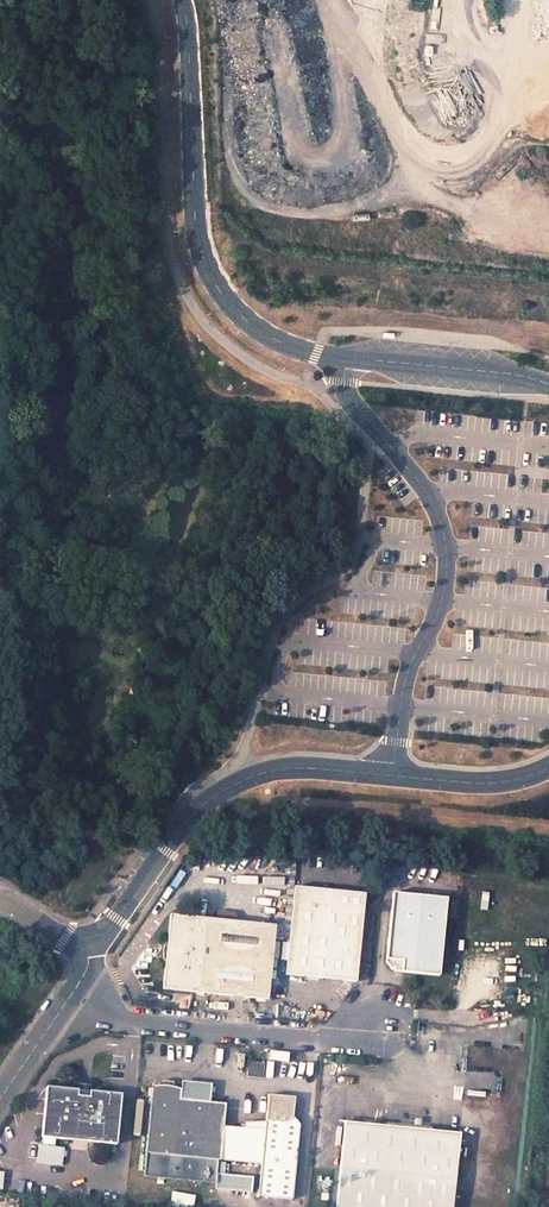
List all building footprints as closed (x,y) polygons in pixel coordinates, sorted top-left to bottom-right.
[(8,99),(11,92),(3,88),(0,93),(0,95),(8,99)] [(356,982),(366,893),(295,886),(285,974),(356,982)] [(391,890),(384,961),(388,966),(390,966),(390,968),(437,973),(445,896),(391,890)] [(162,988),(268,999),(276,925),(169,913),(162,988)] [(248,1060),(246,1075),(254,1077),(263,1078),(264,1062),(255,1061),(248,1060)] [(260,1163),(257,1194),(292,1198),(300,1123),(294,1117),(295,1101),(290,1096),(267,1094),(264,1129),(222,1124),(224,1102),(210,1100),(210,1107),(178,1103),(179,1096),(180,1086),(179,1085),(171,1083),(164,1082),(158,1082),(151,1083),(144,1150),(260,1163)] [(40,1134),(72,1138),(116,1142),(121,1091),(45,1084),(40,1134)] [(210,1100),(179,1096),(178,1103),(210,1107),(210,1100)] [(458,1133),(343,1121),(334,1206),(451,1206),(458,1133)] [(217,1176),(216,1191),(241,1191),(241,1177),(217,1176)]
